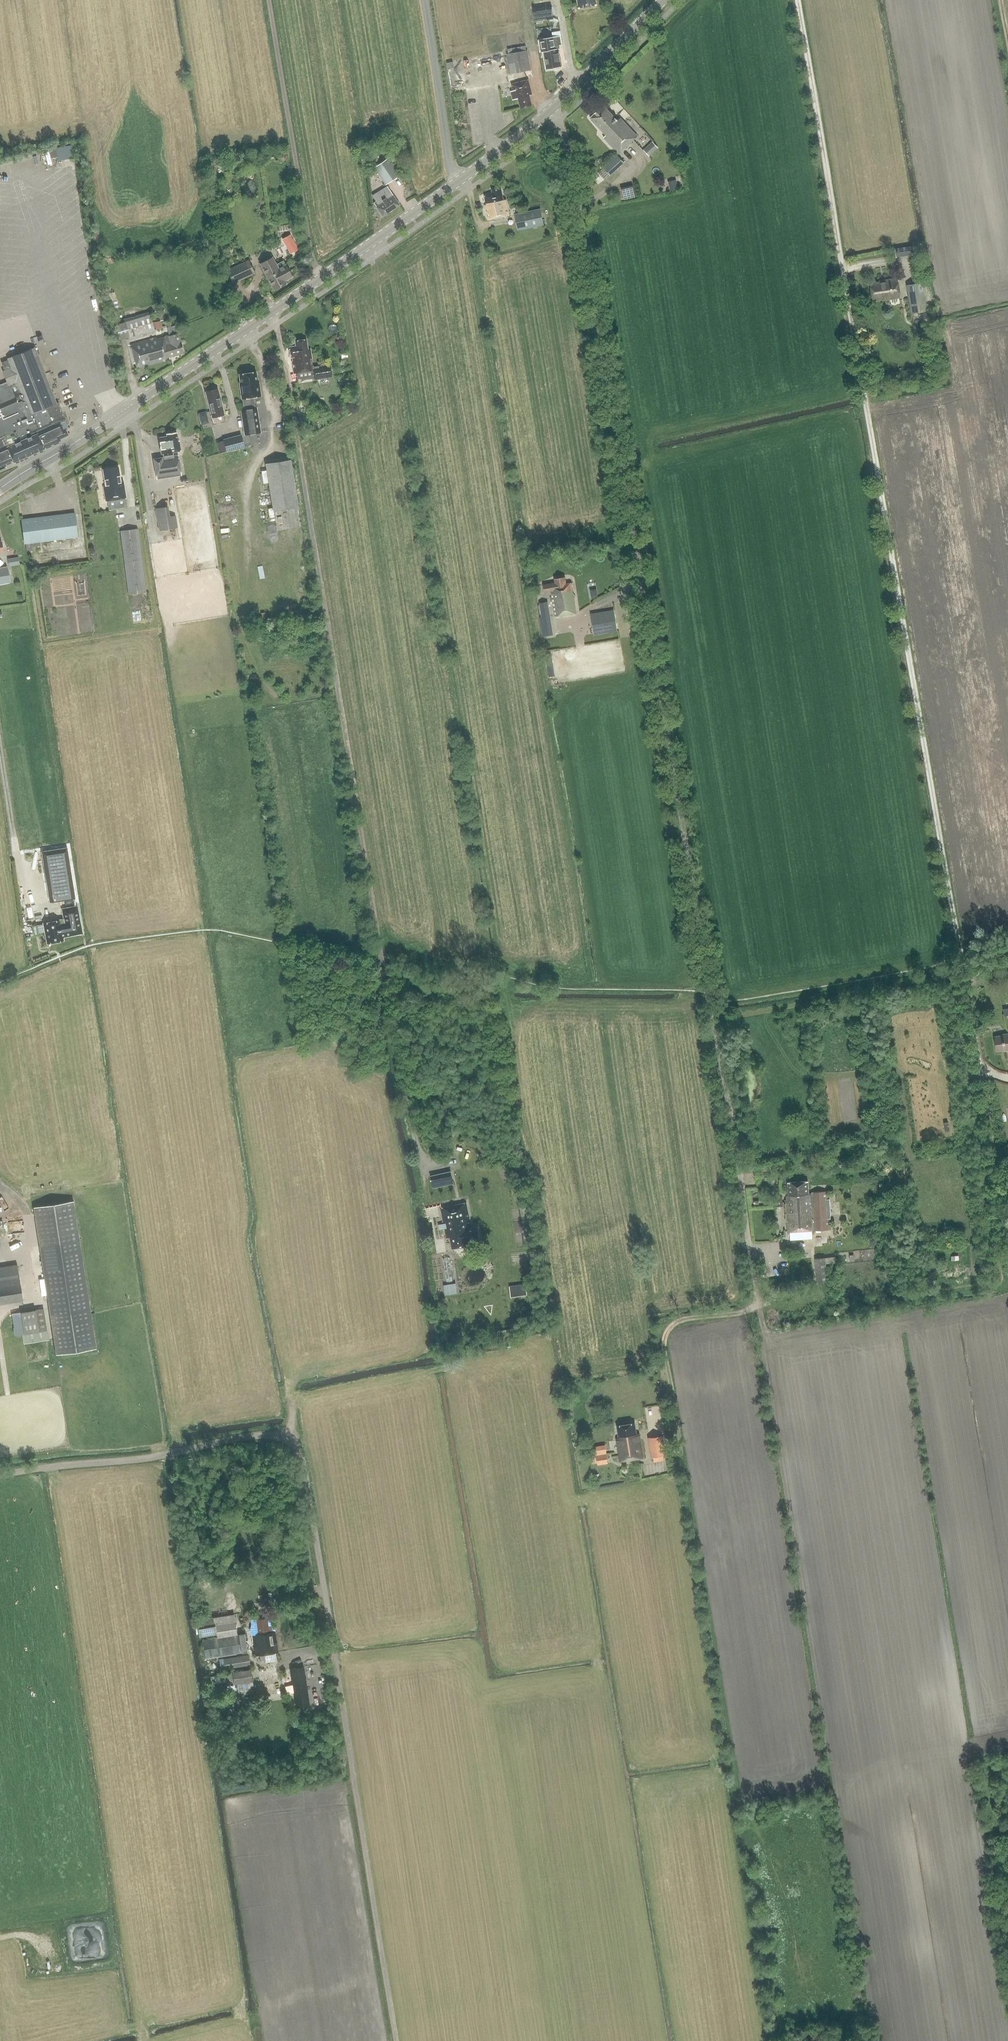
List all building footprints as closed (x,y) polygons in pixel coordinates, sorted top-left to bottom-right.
[(579,9),(597,5),(596,0),(577,0),(579,9)] [(551,6),(533,9),(535,21),(553,18),(551,6)] [(539,39),(541,52),(544,51),(547,69),(554,67),(555,68),(559,68),(560,67),(561,66),(560,61),(560,57),(559,49),(558,49),(558,45),(560,45),(559,36),(539,39)] [(525,46),(526,46),(507,49),(508,53),(507,53),(510,73),(530,70),(527,50),(526,50),(525,46)] [(529,95),(532,94),(528,80),(509,85),(513,100),(518,98),(520,108),(532,105),(529,95)] [(619,153),(638,135),(622,120),(620,122),(604,105),(590,118),(607,134),(604,137),(619,153)] [(649,156),(658,148),(653,142),(643,150),(649,156)] [(57,160),(75,158),(73,145),(55,148),(57,160)] [(377,153),(369,155),(371,163),(379,160),(377,153)] [(603,168),(610,176),(624,163),(616,155),(603,168)] [(373,167),(384,183),(398,174),(387,157),(373,167)] [(678,190),(676,180),(668,182),(670,191),(678,190)] [(387,187),(378,192),(371,197),(375,202),(373,203),(375,206),(376,206),(382,216),(399,205),(387,187)] [(488,219),(509,215),(506,199),(503,199),(501,188),(492,190),(493,194),(485,196),(486,205),(485,205),(488,219)] [(625,200),(633,198),(636,198),(634,188),(623,190),(625,200)] [(541,208),(514,214),(517,230),(544,225),(541,208)] [(288,255),(301,248),(296,239),(283,245),(288,255)] [(913,245),(895,248),(896,257),(914,254),(913,245)] [(273,257),(269,259),(260,264),(264,272),(265,272),(274,289),(285,283),(284,281),(291,277),(286,268),(283,262),(277,265),(273,257)] [(248,260),(226,270),(233,284),(255,274),(248,260)] [(882,300),(899,297),(896,279),(879,281),(879,282),(871,283),(873,300),(882,299),(882,300)] [(922,281),(907,283),(911,313),(927,311),(922,281)] [(129,338),(130,340),(155,332),(149,312),(124,320),(125,323),(114,326),(119,341),(129,338)] [(178,333),(168,336),(165,335),(164,337),(157,339),(156,337),(131,344),(138,368),(170,359),(169,357),(183,353),(180,338),(178,333)] [(294,372),(296,372),(297,378),(303,380),(314,378),(331,376),(330,364),(313,367),(310,349),(307,349),(305,340),(295,341),(296,346),(289,347),(291,357),(292,356),(293,361),(292,361),(294,372)] [(7,400),(0,403),(0,465),(13,460),(14,462),(44,449),(43,448),(59,441),(58,439),(67,435),(65,430),(63,430),(60,423),(65,421),(58,403),(56,404),(34,348),(7,358),(8,360),(2,362),(5,370),(2,371),(8,385),(10,391),(4,394),(7,400)] [(241,374),(239,374),(240,383),(239,383),(241,399),(242,399),(244,410),(241,411),(244,435),(260,432),(256,408),(252,409),(250,397),(260,396),(259,385),(258,386),(256,372),(254,372),(241,374)] [(212,417),(224,414),(217,389),(205,392),(212,417)] [(198,413),(201,425),(209,423),(206,411),(198,413)] [(179,475),(181,475),(178,455),(173,456),(172,452),(180,451),(179,440),(178,440),(176,432),(166,433),(166,435),(158,437),(161,454),(163,453),(164,457),(162,458),(162,457),(153,459),(156,479),(158,478),(163,477),(163,478),(174,476),(174,475),(179,475)] [(241,434),(223,439),(226,452),(245,448),(241,434)] [(268,482),(273,513),(299,508),(290,460),(265,464),(266,470),(261,471),(263,482),(268,482)] [(106,501),(126,498),(123,480),(121,481),(118,467),(102,469),(105,486),(103,487),(106,501)] [(167,506),(155,508),(159,531),(178,527),(176,515),(169,516),(167,506)] [(75,512),(21,519),(24,543),(78,537),(75,512)] [(138,528),(120,531),(128,594),(146,592),(138,528)] [(18,557),(7,559),(9,566),(19,564),(18,557)] [(0,568),(0,585),(9,583),(7,566),(0,568)] [(544,592),(548,591),(551,591),(555,616),(576,612),(571,583),(566,583),(565,577),(554,578),(555,583),(543,585),(544,592)] [(550,617),(548,602),(539,603),(541,618),(550,617)] [(612,611),(592,615),(595,634),(616,630),(612,611)] [(67,848),(41,851),(49,902),(75,898),(67,848)] [(59,920),(59,921),(44,924),(47,942),(63,940),(62,936),(67,935),(67,936),(81,933),(76,907),(63,909),(64,919),(59,920)] [(1007,1035),(1007,1036),(994,1037),(996,1051),(1004,1051),(1004,1052),(1007,1051),(1007,1034),(1007,1035)] [(431,1177),(433,1190),(453,1185),(451,1173),(431,1177)] [(785,1212),(787,1212),(787,1213),(785,1213),(786,1222),(788,1221),(788,1232),(829,1229),(829,1218),(831,1218),(829,1199),(827,1199),(827,1192),(809,1193),(808,1181),(788,1183),(789,1194),(787,1195),(787,1200),(786,1200),(786,1203),(784,1203),(785,1212)] [(33,1207),(56,1354),(96,1348),(73,1201),(33,1207)] [(477,1227),(471,1228),(466,1203),(442,1208),(448,1239),(450,1238),(452,1248),(471,1244),(470,1239),(479,1237),(477,1227)] [(815,1258),(817,1282),(828,1281),(826,1264),(836,1263),(835,1256),(815,1258)] [(23,1303),(17,1265),(0,1267),(0,1307),(23,1303)] [(527,1294),(526,1285),(509,1287),(510,1295),(527,1294)] [(23,1345),(49,1340),(43,1308),(11,1314),(15,1335),(21,1334),(23,1345)] [(617,1439),(620,1460),(642,1457),(639,1434),(636,1434),(635,1423),(617,1426),(619,1438),(617,1439)] [(651,1457),(665,1455),(662,1435),(648,1438),(651,1457)] [(596,1455),(598,1464),(608,1463),(606,1453),(596,1455)] [(197,1619),(199,1637),(218,1635),(218,1637),(202,1639),(204,1658),(247,1653),(245,1633),(236,1634),(233,1614),(217,1616),(218,1625),(215,1625),(214,1617),(197,1619)] [(251,1629),(252,1635),(255,1655),(278,1652),(275,1631),(272,1632),(271,1625),(268,1625),(267,1617),(255,1619),(257,1628),(251,1629)] [(249,1655),(224,1658),(226,1669),(250,1665),(249,1655)] [(294,1695),(297,1708),(310,1705),(303,1667),(290,1669),(291,1676),(284,1677),(287,1696),(294,1695)] [(238,1695),(254,1693),(251,1669),(232,1672),(234,1684),(236,1684),(238,1695)] [(857,2027),(843,2029),(844,2035),(853,2033),(854,2040),(859,2039),(857,2027)]
